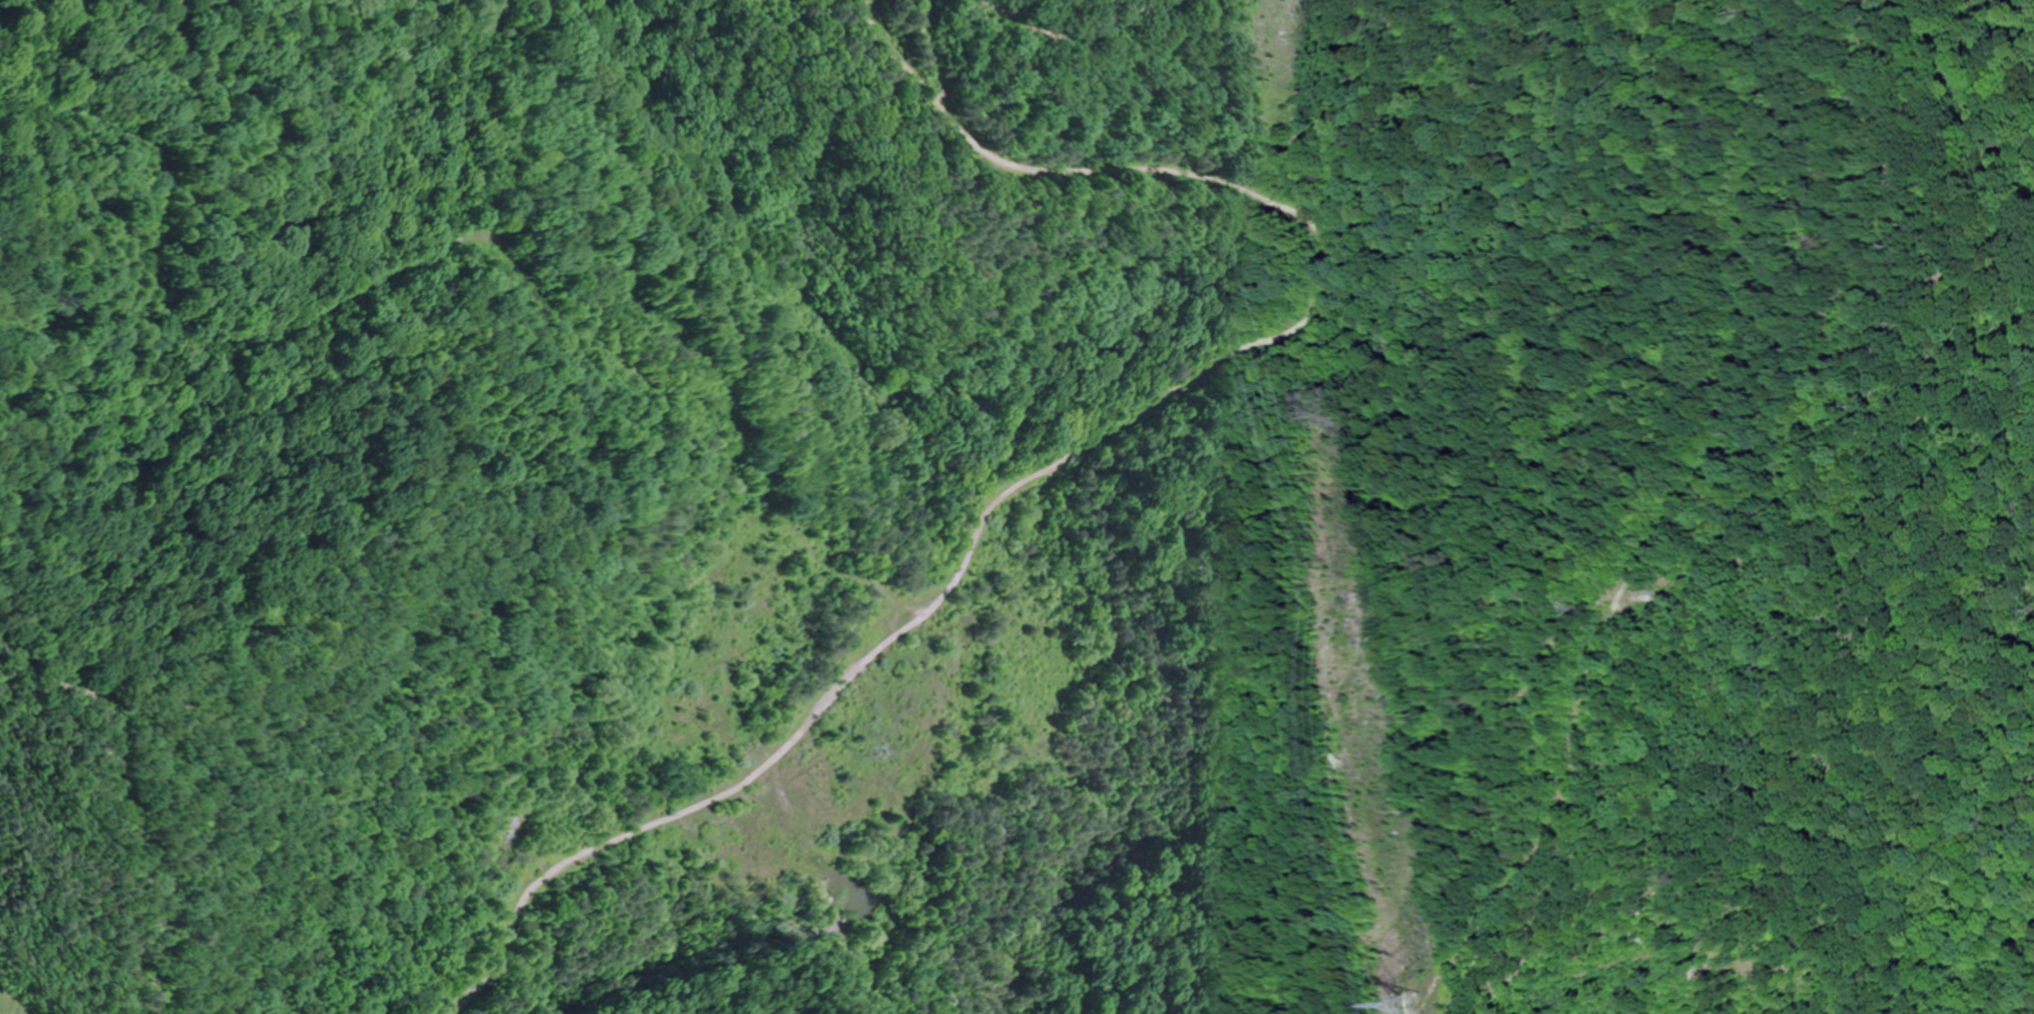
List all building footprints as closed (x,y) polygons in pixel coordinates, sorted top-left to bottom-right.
[(1660,591),(1638,591),(1638,602),(1660,602),(1660,591)]
